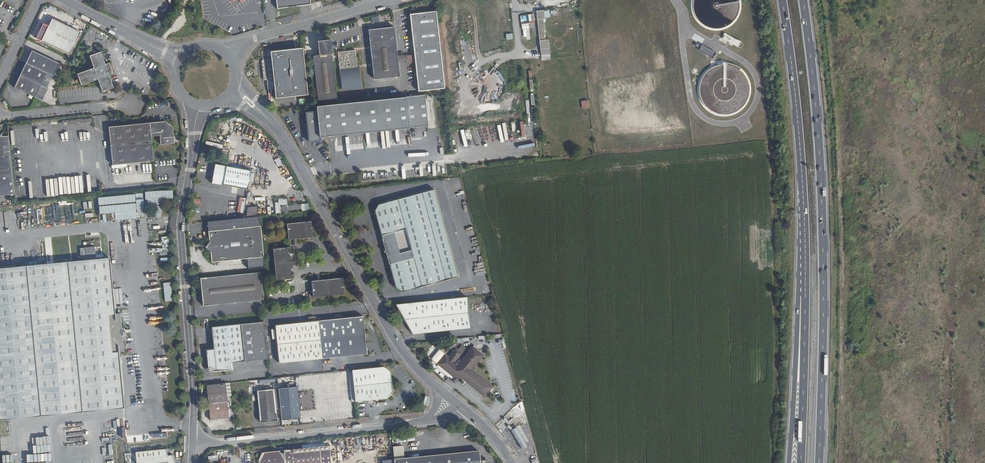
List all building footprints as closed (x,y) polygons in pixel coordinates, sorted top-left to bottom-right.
[(720,28),(725,27),(730,24),(734,20),(736,15),(738,10),(739,5),(738,0),(691,0),(691,2),(691,7),(692,12),(694,17),(697,21),(701,24),(705,27),(710,29),(715,29),(720,28)] [(445,88),(436,10),(410,13),(414,53),(404,54),(404,62),(415,60),(418,91),(445,88)] [(546,20),(546,12),(538,13),(542,51),(551,50),(550,42),(547,42),(545,20),(546,20)] [(71,53),(81,30),(53,17),(42,39),(71,53)] [(400,76),(395,26),(370,28),(374,79),(400,76)] [(336,99),(331,37),(318,38),(319,54),(313,54),(317,100),(336,99)] [(55,74),(61,62),(32,48),(14,86),(43,99),(49,87),(42,83),(47,71),(48,71),(55,74)] [(112,70),(109,60),(106,61),(101,48),(90,52),(94,65),(79,70),(82,81),(98,75),(103,88),(114,84),(110,71),(112,70)] [(359,85),(356,49),(339,51),(341,86),(359,85)] [(531,50),(531,58),(539,58),(540,50),(531,50)] [(698,92),(699,98),(701,103),(705,107),(709,111),(714,114),(720,115),(725,116),(731,115),(736,113),(741,110),(745,105),(748,100),(750,94),(751,88),(750,82),(747,76),(744,71),(739,67),(734,65),(728,63),(722,63),(716,64),(711,66),(706,70),(702,75),(699,80),(698,86),(698,92)] [(427,126),(424,95),(316,106),(317,112),(307,112),(309,141),(320,141),(319,136),(427,126)] [(581,100),(582,108),(590,108),(589,100),(581,100)] [(530,119),(531,126),(521,127),(523,136),(526,136),(525,131),(530,130),(531,133),(536,132),(534,118),(530,119)] [(173,141),(172,126),(164,119),(139,122),(143,161),(153,160),(151,135),(159,134),(160,143),(173,141)] [(143,161),(139,122),(108,125),(112,164),(143,161)] [(9,134),(3,134),(3,130),(0,135),(0,194),(15,192),(9,134)] [(532,156),(531,148),(515,149),(516,158),(532,156)] [(274,160),(278,167),(282,164),(279,158),(274,160)] [(248,189),(251,171),(215,165),(211,184),(222,186),(223,185),(248,189)] [(454,262),(435,189),(422,193),(442,265),(454,262)] [(442,265),(422,193),(380,204),(402,291),(446,280),(441,265),(442,265)] [(234,211),(243,213),(246,198),(237,196),(234,211)] [(116,198),(109,198),(110,214),(116,213),(117,217),(126,216),(125,205),(127,205),(127,197),(119,198),(120,207),(116,207),(116,198)] [(305,208),(305,201),(286,203),(286,202),(279,202),(279,210),(288,209),(288,207),(302,206),(302,208),(305,208)] [(265,266),(259,214),(208,220),(210,239),(205,246),(211,251),(213,261),(248,256),(249,268),(265,266)] [(312,235),(310,218),(286,220),(288,237),(312,235)] [(292,276),(288,244),(272,246),(275,277),(292,276)] [(114,256),(0,266),(0,377),(4,417),(120,406),(119,392),(126,391),(114,256)] [(474,272),(471,259),(465,261),(468,273),(474,272)] [(263,299),(260,270),(203,277),(206,305),(263,299)] [(345,290),(343,274),(311,278),(313,294),(345,290)] [(467,297),(452,299),(396,304),(412,334),(461,329),(470,329),(467,297)] [(365,350),(361,314),(319,319),(323,355),(365,350)] [(267,355),(263,318),(213,324),(216,346),(207,347),(210,365),(215,369),(233,367),(233,359),(267,355)] [(323,355),(319,319),(273,324),(278,360),(323,355)] [(475,372),(472,369),(471,369),(472,368),(474,365),(483,354),(472,345),(470,348),(466,354),(461,360),(458,357),(461,353),(455,348),(448,357),(444,353),(437,363),(454,376),(458,379),(460,376),(479,392),(482,394),(484,396),(492,386),(475,372)] [(390,395),(395,389),(392,368),(387,364),(353,368),(357,399),(390,395)] [(230,414),(227,381),(207,383),(211,416),(230,414)] [(299,416),(296,384),(280,386),(283,417),(299,416)] [(279,418),(275,386),(257,388),(261,420),(279,418)] [(1,422),(2,431),(10,430),(9,421),(1,422)] [(517,427),(511,431),(522,449),(528,446),(517,427)] [(327,445),(260,451),(261,462),(329,462),(327,445)] [(176,453),(170,453),(170,446),(138,450),(139,462),(177,462),(176,453)] [(483,451),(444,454),(444,462),(483,462),(483,451)] [(14,462),(9,462),(9,454),(2,454),(2,462),(14,462)] [(444,454),(395,458),(395,462),(444,462),(444,454)]
